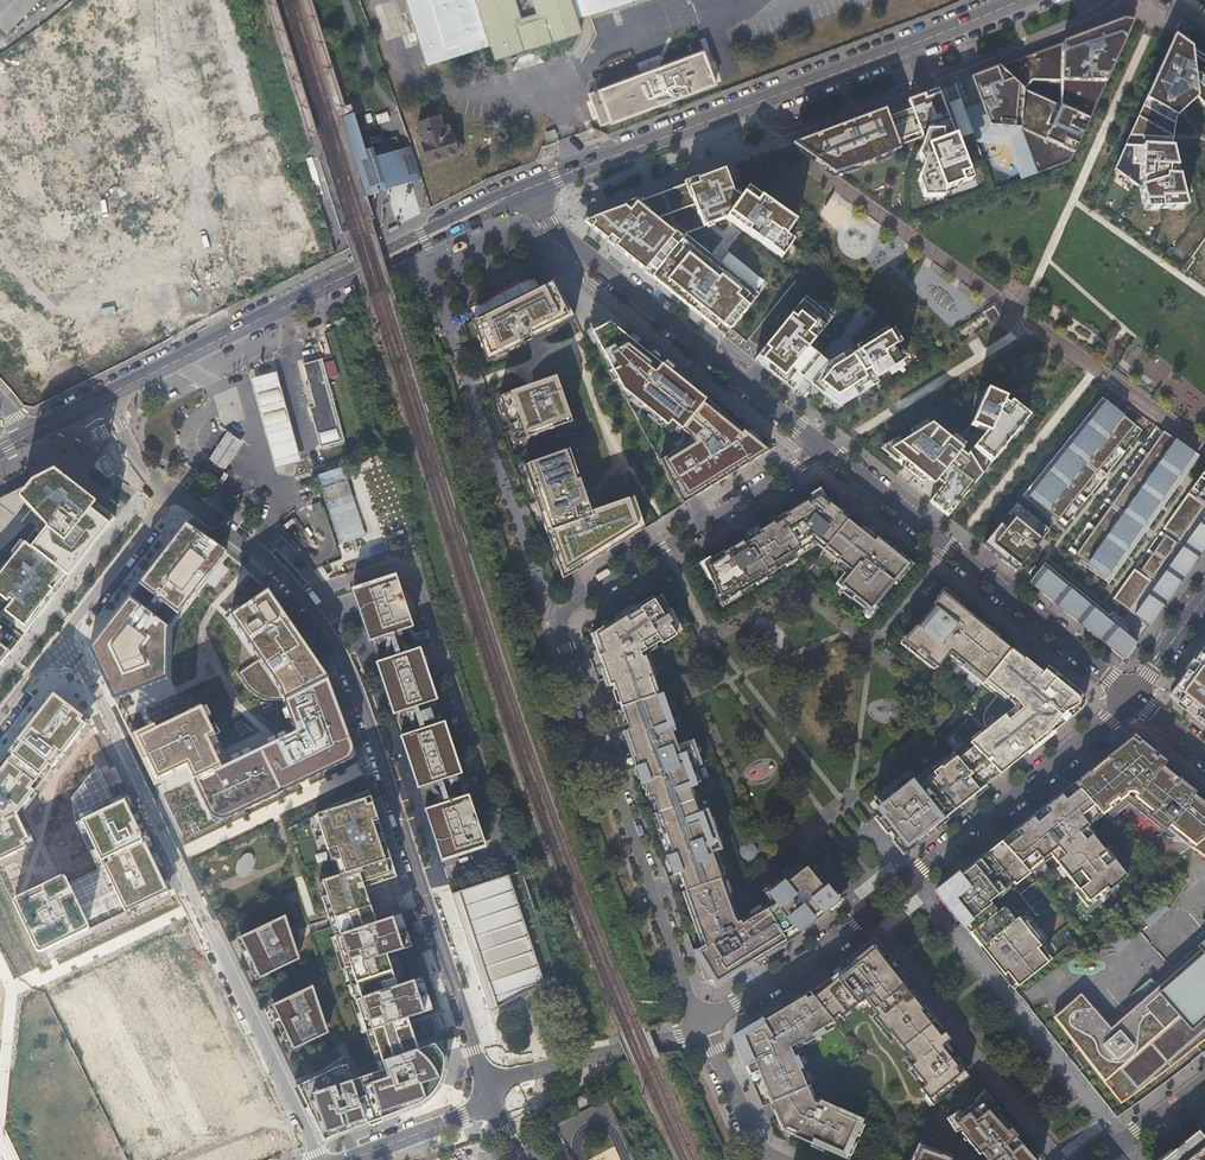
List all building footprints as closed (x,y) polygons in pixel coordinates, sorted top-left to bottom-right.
[(352,121),(341,84),(334,86),(307,0),(299,0),(334,115),(341,113),(344,123),(352,121)] [(426,62),(492,42),(496,55),(580,28),(576,16),(629,0),(407,0),(426,62)] [(1020,129),(1037,174),(1071,161),(1133,22),(1122,20),(971,77),(989,126),(1020,129)] [(1174,36),(1114,170),(1142,182),(1148,196),(1188,206),(1181,152),(1169,122),(1188,101),(1204,114),(1204,57),(1174,36)] [(716,83),(703,49),(598,88),(599,91),(589,95),(601,124),(610,121),(611,122),(716,83)] [(920,96),(908,101),(911,109),(888,118),(897,141),(919,133),(942,131),(942,139),(954,134),(938,90),(920,96)] [(868,164),(900,149),(897,141),(888,118),(885,109),(793,145),(835,173),(868,164)] [(386,113),(375,116),(377,124),(388,121),(386,113)] [(423,143),(429,162),(458,153),(457,151),(463,149),(459,136),(453,138),(448,123),(443,125),(440,116),(417,124),(421,136),(417,137),(419,144),(423,143)] [(381,192),(384,191),(385,192),(387,191),(396,189),(410,184),(408,177),(400,151),(398,145),(396,137),(370,145),(372,153),(363,155),(363,154),(352,121),(350,121),(346,123),(344,123),(354,156),(365,192),(367,198),(374,196),(377,195),(377,193),(381,192)] [(954,134),(942,139),(942,131),(919,133),(924,145),(926,193),(943,193),(943,191),(971,180),(954,134)] [(405,149),(400,151),(408,177),(410,184),(416,183),(421,181),(411,147),(405,149)] [(689,184),(703,228),(706,227),(715,223),(726,219),(741,198),(747,189),(736,181),(732,168),(725,170),(689,184)] [(686,234),(703,228),(689,184),(644,200),(686,234)] [(741,198),(726,219),(730,222),(743,231),(759,243),(782,259),(793,243),(785,238),(795,223),(747,189),(741,198)] [(686,234),(644,200),(628,206),(592,220),(585,222),(590,227),(617,249),(621,252),(625,255),(651,276),(667,256),(686,234)] [(667,256),(651,276),(678,298),(687,305),(725,336),(732,328),(759,294),(711,254),(686,234),(667,256)] [(480,341),(487,362),(528,342),(557,327),(574,319),(554,280),(538,288),(473,320),(480,341)] [(902,339),(894,326),(872,340),(871,338),(861,344),(864,348),(844,360),(842,356),(829,363),(805,344),(831,312),(808,293),(754,360),(792,390),(802,378),(839,407),(872,387),(869,382),(889,369),(891,372),(905,364),(903,361),(906,359),(896,343),(902,339)] [(681,424),(706,390),(619,321),(593,334),(623,390),(665,422),(670,415),(681,424)] [(322,363),(304,368),(315,409),(310,410),(319,445),(344,438),(322,363)] [(281,374),(252,382),(262,419),(275,468),(304,459),(291,411),(281,374)] [(556,377),(500,397),(516,443),(572,423),(556,377)] [(931,423),(889,449),(933,485),(934,483),(941,489),(933,498),(930,502),(948,516),(951,513),(1029,417),(1011,402),(1009,404),(1006,402),(1010,394),(992,385),(976,421),(991,428),(967,455),(961,450),(963,448),(931,423)] [(706,390),(681,424),(685,426),(689,434),(657,454),(683,504),(726,476),(775,446),(706,390)] [(1136,426),(1106,401),(1028,495),(1058,520),(1136,426)] [(1163,430),(1075,554),(1107,577),(1195,453),(1163,430)] [(244,444),(228,433),(209,461),(225,472),(244,444)] [(569,450),(524,466),(563,579),(645,528),(634,498),(591,513),(589,507),(586,498),(569,450)] [(408,540),(388,461),(357,469),(354,458),(313,468),(333,545),(342,543),(344,551),(377,543),(378,547),(408,540)] [(1187,494),(1204,507),(1204,469),(1187,494)] [(0,499),(0,667),(116,520),(72,485),(61,483),(54,482),(34,508),(28,503),(40,488),(33,483),(0,499)] [(1113,599),(1150,625),(1204,547),(1204,507),(1187,494),(1113,599)] [(814,544),(824,552),(849,522),(851,519),(821,495),(772,526),(761,533),(761,532),(705,567),(712,582),(713,581),(715,586),(714,587),(723,603),(736,597),(736,596),(740,594),(741,594),(796,560),(794,557),(814,544)] [(1014,502),(981,543),(990,550),(1016,571),(1021,565),(1049,530),(1014,502)] [(862,533),(849,522),(824,552),(848,571),(836,586),(845,593),(846,591),(854,597),(852,600),(870,615),(910,567),(885,547),(883,549),(876,543),(878,541),(864,530),(862,533)] [(187,526),(90,650),(114,701),(170,681),(168,628),(227,554),(187,526)] [(1044,564),(1030,582),(1126,660),(1139,643),(1111,621),(1113,619),(1114,617),(1111,615),(1110,617),(1044,564)] [(425,808),(443,862),(488,847),(470,793),(468,794),(461,773),(464,772),(446,719),(443,720),(436,700),(439,699),(422,646),(419,647),(412,626),(415,625),(397,571),(352,586),(359,609),(369,640),(376,660),(394,714),(396,713),(403,733),(401,734),(418,787),(425,808)] [(329,680),(269,592),(231,618),(260,660),(239,675),(243,681),(252,689),(262,696),(274,701),(285,702),(297,733),(223,769),(213,748),(220,745),(203,709),(158,730),(155,725),(131,736),(155,787),(190,770),(216,825),(357,758),(329,680)] [(960,607),(945,595),(906,644),(918,654),(921,651),(929,658),(927,661),(939,670),(950,657),(972,674),(973,672),(986,683),(1013,650),(965,612),(964,613),(959,608),(960,607)] [(653,598),(593,636),(604,668),(609,667),(612,677),(608,678),(610,687),(614,686),(622,709),(660,696),(644,654),(679,632),(662,597),(654,601),(653,598)] [(97,602),(72,629),(86,642),(110,615),(97,602)] [(1018,643),(1013,650),(986,683),(983,686),(998,698),(988,710),(985,714),(985,717),(984,720),(985,726),(988,731),(970,745),(973,748),(1000,776),(1032,751),(1046,739),(1082,711),(1082,695),(1061,678),(1058,683),(1052,678),(1045,673),(1049,668),(1018,643)] [(1204,726),(1204,656),(1173,700),(1204,726)] [(609,667),(604,668),(608,678),(612,677),(609,667)] [(1061,678),(1049,668),(1045,673),(1052,678),(1058,683),(1061,678)] [(88,724),(87,720),(54,695),(0,764),(0,863),(33,847),(18,816),(88,724)] [(660,696),(622,709),(630,731),(627,732),(651,801),(654,800),(667,837),(663,838),(677,876),(681,875),(687,892),(722,880),(713,855),(719,853),(705,812),(698,814),(690,789),(701,784),(693,762),(697,761),(690,738),(676,743),(660,696)] [(1075,785),(1103,817),(1123,803),(1124,804),(1124,805),(1125,806),(1127,806),(1128,806),(1129,807),(1131,807),(1132,806),(1133,806),(1134,805),(1135,804),(1135,803),(1166,828),(1169,826),(1171,827),(1168,830),(1192,850),(1204,840),(1204,806),(1198,800),(1198,801),(1192,797),(1193,796),(1178,783),(1176,785),(1174,783),(1175,782),(1162,772),(1163,771),(1168,764),(1141,742),(1138,746),(1132,741),(1124,747),(1124,746),(1112,755),(1107,759),(1108,760),(1090,775),(1089,774),(1075,785)] [(986,787),(1000,776),(973,748),(962,757),(958,761),(953,755),(944,762),(946,765),(940,769),(933,775),(936,779),(923,790),(911,775),(894,789),(876,803),(882,810),(875,816),(905,853),(929,833),(935,828),(946,819),(967,803),(986,787)] [(70,887),(65,877),(13,902),(38,955),(90,930),(81,909),(116,892),(125,913),(168,892),(125,802),(115,807),(98,771),(94,774),(87,781),(82,790),(79,799),(79,808),(81,818),(82,822),(84,826),(105,870),(70,887)] [(1043,811),(1002,843),(1030,875),(1053,858),(1089,903),(1107,889),(1110,893),(1128,878),(1115,862),(1113,863),(1086,830),(1103,817),(1075,785),(1051,805),(1043,811)] [(323,882),(334,918),(371,906),(365,888),(396,878),(379,823),(373,805),(368,792),(317,816),(331,860),(335,859),(340,876),(323,882)] [(1192,850),(1204,859),(1204,840),(1192,850)] [(1013,924),(1000,909),(1002,907),(1017,895),(1019,898),(1037,884),(1030,875),(1002,843),(964,874),(957,879),(955,876),(938,889),(940,892),(938,894),(1015,991),(1053,960),(1018,921),(1015,923),(1013,924)] [(811,866),(804,871),(799,865),(791,871),(795,876),(788,881),(786,879),(766,895),(772,903),(767,907),(742,922),(741,923),(737,917),(724,879),(722,880),(687,892),(683,894),(702,949),(694,951),(705,984),(716,988),(725,982),(736,976),(764,959),(789,944),(794,940),(799,937),(841,903),(811,866)] [(522,873),(453,895),(491,1012),(550,989),(558,985),(522,873)] [(1159,899),(1139,916),(1150,928),(1170,911),(1159,899)] [(344,1058),(319,1073),(293,1075),(324,1140),(358,1129),(417,1108),(424,1103),(425,1101),(428,1099),(429,1097),(432,1094),(434,1092),(436,1088),(438,1084),(439,1082),(441,1078),(442,1074),(444,1069),(445,1064),(446,1058),(446,1054),(446,1050),(446,1041),(418,1050),(407,1019),(428,1012),(417,980),(397,987),(387,955),(407,949),(396,917),(377,923),(371,906),(334,918),(340,935),(335,937),(345,969),(350,967),(361,999),(355,1000),(366,1032),(371,1031),(384,1071),(352,1082),(344,1058)] [(1002,907),(1000,909),(1013,924),(1015,923),(1002,907)] [(265,975),(293,962),(299,959),(285,916),(240,938),(260,978),(265,975)] [(1131,943),(1120,931),(1108,942),(1119,954),(1131,943)] [(1118,1018),(1120,1021),(1111,1029),(1109,1026),(1082,995),(1054,1020),(1122,1106),(1132,1099),(1141,1092),(1150,1084),(1155,1080),(1150,1074),(1164,1062),(1170,1069),(1181,1061),(1204,1043),(1204,942),(1118,1018)] [(811,993),(810,994),(835,1025),(864,1002),(878,1019),(915,1064),(918,1069),(933,1087),(941,1080),(945,1085),(948,1082),(954,1089),(964,1081),(957,1074),(955,1076),(946,1064),(953,1058),(945,1047),(952,1042),(912,992),(903,981),(898,975),(874,945),(850,965),(833,978),(820,987),(822,989),(814,996),(811,993)] [(73,982),(133,1130),(158,1120),(174,1159),(214,1159),(215,1159),(191,1101),(189,1102),(130,959),(73,982)] [(211,977),(196,984),(220,1036),(235,1028),(211,977)] [(311,986),(272,1005),(292,1048),(326,1032),(311,986)] [(820,987),(811,993),(814,996),(822,989),(820,987)] [(751,1077),(759,1073),(779,1121),(784,1132),(796,1137),(795,1139),(796,1139),(797,1138),(847,1159),(850,1159),(865,1127),(849,1120),(851,1116),(820,1102),(819,1106),(813,1104),(807,1089),(809,1088),(801,1072),(800,1073),(794,1059),(790,1049),(802,1042),(803,1044),(836,1026),(835,1025),(810,994),(763,1022),(735,1039),(751,1077)] [(1118,1018),(1109,1026),(1111,1029),(1120,1021),(1118,1018)] [(516,1055),(538,1048),(532,1033),(511,1041),(516,1055)] [(809,1088),(807,1089),(813,1104),(819,1106),(820,1102),(816,1099),(810,1087),(798,1057),(794,1059),(800,1073),(801,1072),(809,1088)] [(968,1077),(953,1058),(946,1064),(955,1076),(957,1074),(964,1081),(968,1077)] [(1151,1085),(1181,1061),(1170,1069),(1164,1062),(1150,1074),(1155,1080),(1150,1084),(1141,1092),(1151,1085)] [(918,1069),(915,1064),(910,1067),(926,1087),(921,1091),(932,1106),(954,1089),(948,1082),(945,1085),(941,1080),(933,1087),(918,1069)] [(1018,1142),(1019,1141),(1002,1119),(1000,1120),(995,1113),(984,1122),(983,1121),(981,1123),(983,1124),(979,1127),(976,1123),(962,1134),(979,1153),(982,1151),(987,1158),(985,1159),(1034,1159),(1018,1142)] [(559,1135),(570,1142),(579,1126),(568,1119),(559,1135)] [(1164,1159),(1204,1159),(1204,1157),(1203,1155),(1204,1154),(1204,1141),(1202,1137),(1198,1132),(1164,1159)] [(119,1134),(102,1142),(110,1159),(130,1159),(119,1134)]
